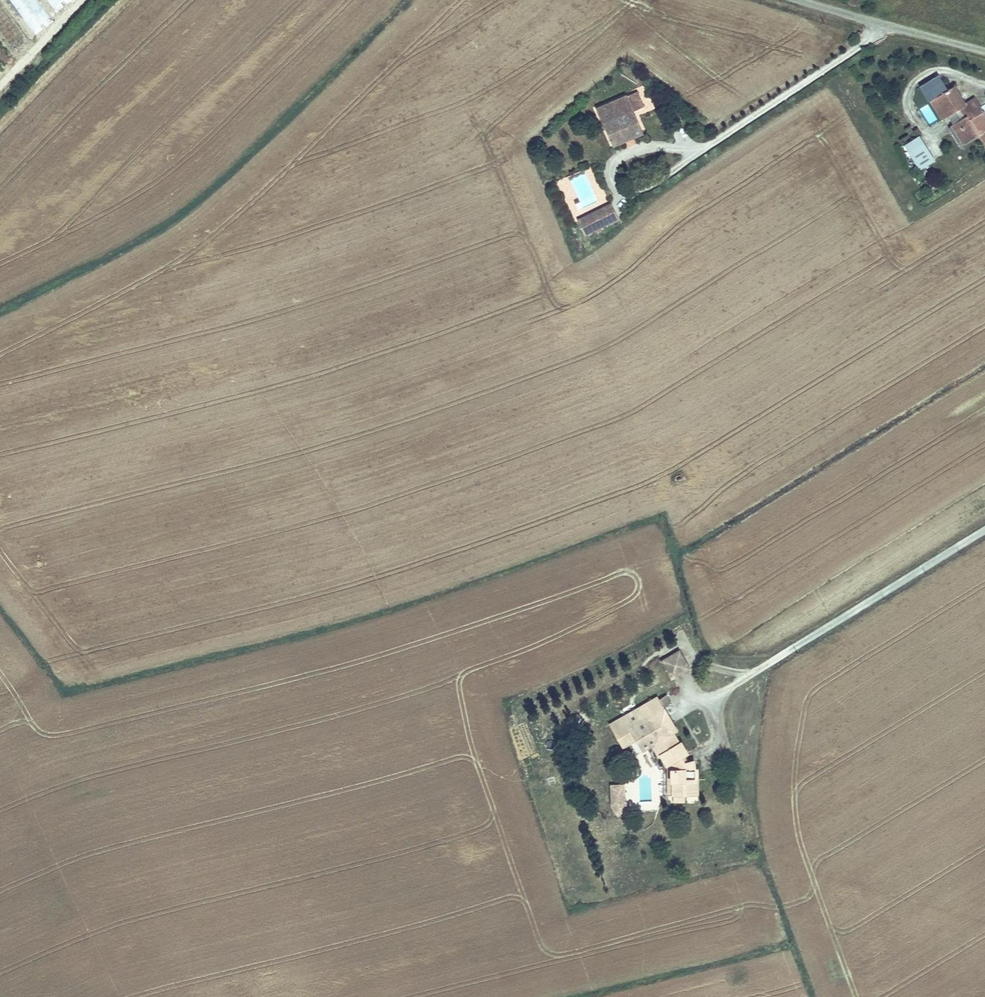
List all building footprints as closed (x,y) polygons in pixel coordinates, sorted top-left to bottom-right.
[(34,32),(51,19),(36,0),(10,0),(34,32)] [(55,13),(73,0),(45,0),(55,13)] [(954,109),(957,114),(979,100),(975,93),(963,101),(953,87),(935,98),(946,115),(954,109)] [(624,94),(594,108),(611,144),(641,130),(624,94)] [(957,114),(959,118),(952,123),(963,140),(976,132),(980,138),(984,135),(984,123),(977,110),(983,106),(979,100),(957,114)] [(905,144),(916,172),(934,164),(923,137),(905,144)] [(596,229),(615,220),(608,207),(590,216),(596,229)] [(596,229),(590,216),(575,224),(582,237),(596,229)] [(660,659),(671,677),(690,666),(679,648),(660,659)] [(668,766),(668,778),(668,791),(682,790),(692,790),(692,775),(695,775),(695,767),(694,757),(683,759),(680,754),(687,750),(681,740),(677,741),(671,731),(676,728),(656,694),(611,720),(624,744),(636,737),(642,747),(653,741),(659,752),(661,752),(666,762),(670,759),(672,764),(668,766)] [(611,785),(612,814),(627,814),(627,785),(611,785)] [(682,790),(668,791),(668,800),(682,800),(682,790)]
